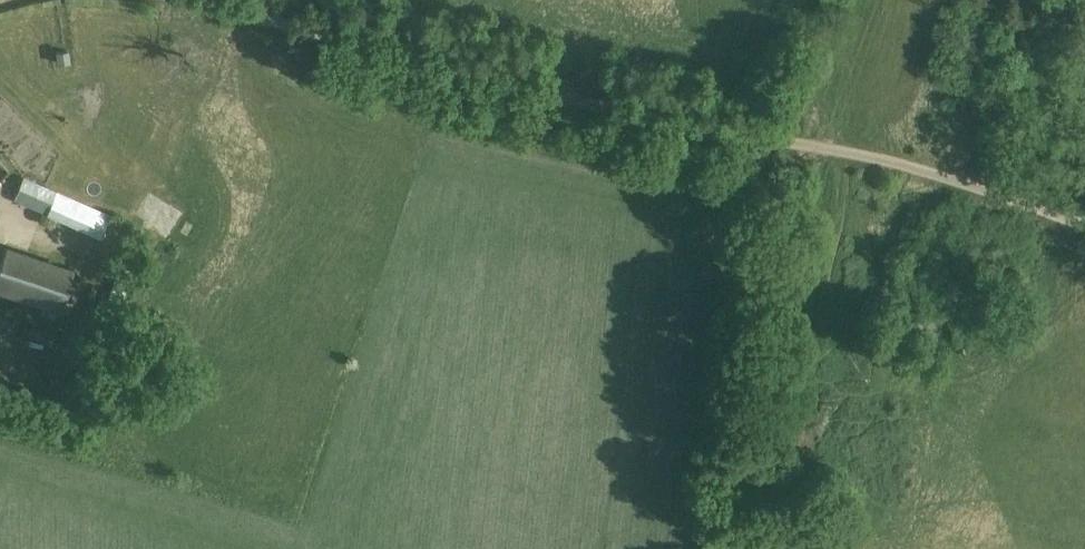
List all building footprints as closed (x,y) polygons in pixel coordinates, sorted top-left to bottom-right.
[(68,51),(57,53),(59,64),(70,62),(68,51)] [(112,214),(25,177),(15,200),(102,238),(112,214)] [(5,244),(0,261),(0,294),(59,315),(73,268),(5,244)]
